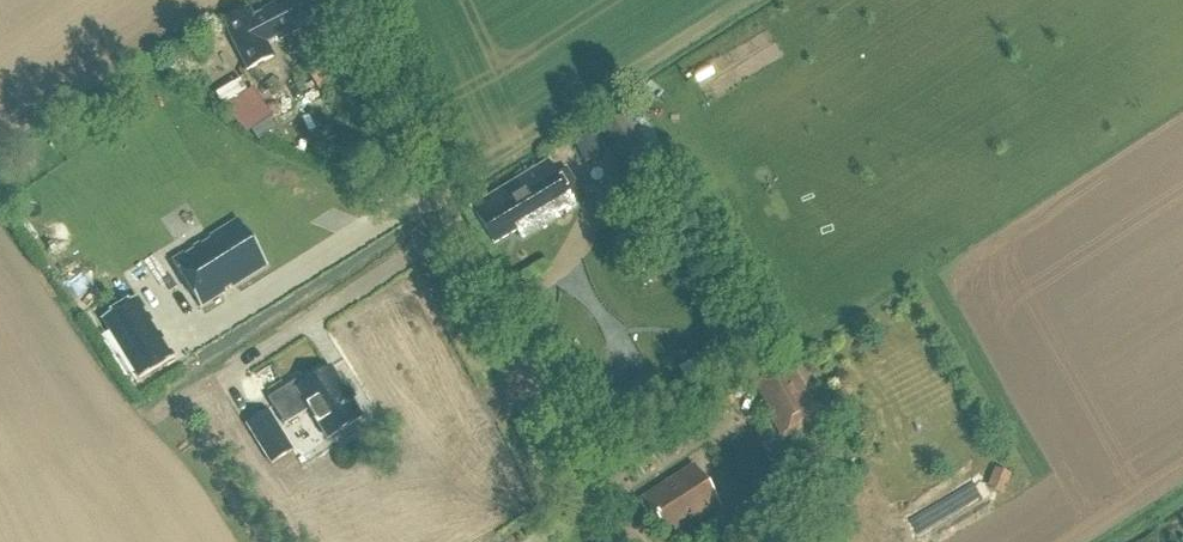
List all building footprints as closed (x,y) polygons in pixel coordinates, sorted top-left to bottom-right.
[(222,24),(246,71),(272,58),(266,47),(313,23),(301,0),(285,0),(260,13),(261,15),(252,19),(248,11),(222,24)] [(234,132),(262,120),(244,78),(217,89),(234,132)] [(476,207),(471,210),(493,245),(515,231),(521,240),(573,206),(545,162),(476,206),(476,207)] [(237,222),(173,263),(200,307),(265,266),(237,222)] [(62,285),(80,313),(102,299),(85,271),(62,285)] [(136,299),(101,320),(139,381),(174,359),(136,299)] [(675,367),(683,382),(716,367),(709,351),(675,367)] [(816,415),(789,365),(749,387),(751,391),(755,389),(769,414),(765,416),(768,421),(770,420),(782,440),(801,429),(799,425),(816,415)] [(296,382),(267,400),(283,426),(308,410),(327,440),(361,419),(329,369),(299,388),(296,382)] [(243,425),(257,447),(281,431),(267,409),(243,425)] [(693,466),(642,498),(669,540),(719,507),(693,466)] [(690,538),(692,541),(708,541),(701,531),(690,538)]
